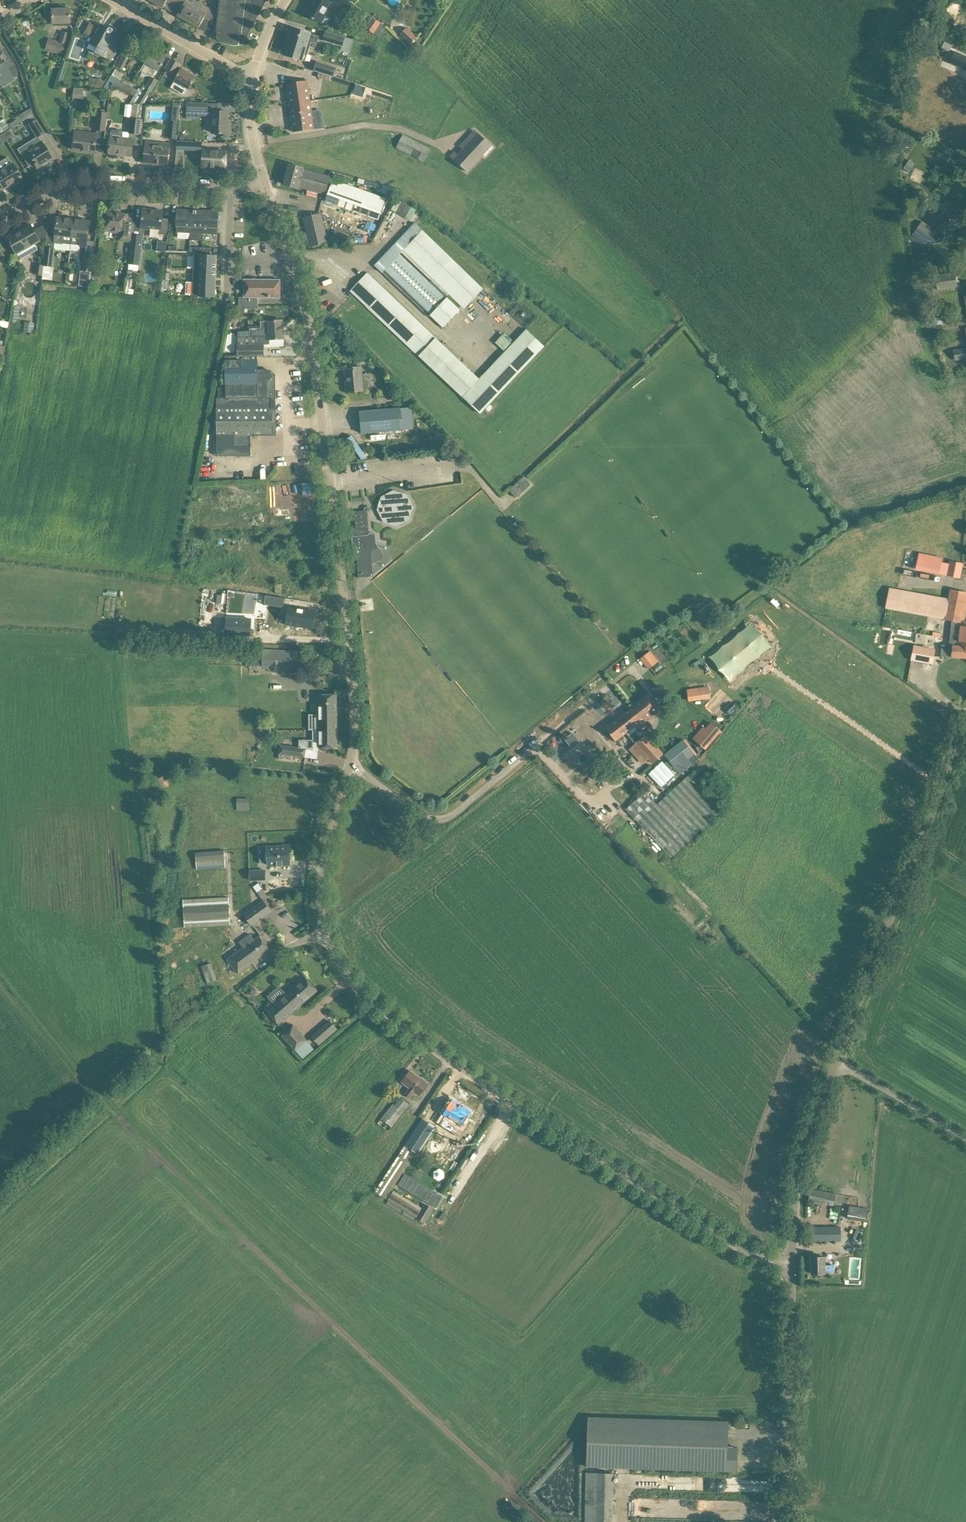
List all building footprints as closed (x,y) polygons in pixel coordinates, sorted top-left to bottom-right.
[(199,2),(195,0),(177,0),(175,3),(182,7),(177,16),(188,22),(199,2)] [(218,22),(217,32),(218,32),(217,38),(216,37),(216,38),(218,40),(220,41),(221,42),(223,43),(225,43),(226,44),(229,45),(231,45),(234,45),(237,46),(240,45),(239,45),(239,42),(243,44),(243,45),(267,0),(220,0),(218,22)] [(325,0),(315,0),(312,7),(310,6),(306,14),(322,22),(327,13),(325,13),(330,3),(325,0)] [(348,2),(349,1),(347,0),(331,0),(331,1),(345,8),(350,11),(353,5),(348,2)] [(215,11),(204,5),(199,2),(188,22),(199,28),(204,19),(213,24),(215,14),(215,11)] [(71,25),(71,18),(70,8),(53,9),(53,19),(53,23),(53,25),(63,25),(71,25)] [(957,41),(963,23),(940,15),(934,33),(957,41)] [(373,18),(366,28),(374,33),(381,23),(373,18)] [(100,28),(91,22),(84,34),(92,38),(89,43),(98,48),(96,52),(111,61),(119,47),(124,38),(119,36),(120,35),(116,32),(115,34),(112,33),(113,31),(113,30),(113,29),(113,28),(112,28),(112,27),(111,27),(110,27),(109,28),(108,30),(101,26),(100,28)] [(303,31),(293,28),(292,31),(291,31),(288,42),(309,48),(311,42),(317,44),(319,36),(303,31)] [(401,34),(411,44),(417,37),(407,28),(401,34)] [(63,53),(69,33),(63,31),(60,42),(55,40),(49,38),(46,48),(63,53)] [(342,46),(345,37),(326,31),(323,41),(342,46)] [(82,60),(87,40),(76,37),(71,58),(82,60)] [(305,62),(307,57),(309,48),(288,42),(284,55),(305,62)] [(153,77),(158,69),(159,70),(162,65),(162,66),(163,64),(165,59),(152,51),(145,62),(141,70),(152,76),(153,77)] [(949,63),(965,70),(965,56),(954,51),(949,63)] [(2,72),(8,68),(9,71),(13,77),(18,75),(18,74),(16,75),(16,72),(17,72),(16,67),(15,65),(10,56),(4,60),(0,54),(0,68),(2,72)] [(116,67),(123,70),(129,59),(123,55),(116,67)] [(185,96),(189,89),(191,85),(196,76),(180,67),(181,64),(171,59),(166,67),(165,70),(177,77),(171,88),(185,96)] [(333,77),(336,67),(317,61),(314,71),(333,77)] [(112,74),(104,89),(106,89),(110,89),(113,83),(123,88),(135,96),(130,103),(131,104),(145,104),(152,90),(153,89),(158,80),(153,77),(152,76),(146,86),(144,85),(141,89),(139,88),(138,90),(121,80),(122,79),(114,74),(113,75),(112,74)] [(317,95),(377,113),(383,95),(323,77),(317,95)] [(89,82),(89,89),(101,89),(106,81),(101,79),(99,83),(89,82)] [(294,132),(303,130),(314,129),(307,81),(287,83),(294,132)] [(110,89),(110,93),(123,88),(113,83),(110,89)] [(74,88),(73,98),(83,99),(84,88),(74,88)] [(188,106),(187,112),(207,113),(208,103),(188,103),(181,103),(181,106),(188,106)] [(143,120),(142,120),(144,104),(145,104),(131,104),(133,106),(131,119),(129,132),(124,132),(122,130),(113,129),(111,131),(111,137),(109,153),(132,156),(133,145),(134,133),(141,134),(143,120)] [(228,112),(219,112),(213,111),(212,132),(217,133),(220,133),(220,136),(230,137),(230,125),(228,125),(228,112)] [(105,131),(107,113),(99,112),(96,130),(105,131)] [(44,132),(36,119),(33,115),(26,119),(29,124),(37,137),(44,132)] [(9,129),(10,128),(3,118),(0,121),(0,125),(4,130),(5,132),(9,129)] [(179,123),(174,122),(171,122),(169,138),(177,139),(179,123)] [(492,146),(475,129),(459,146),(462,148),(458,154),(455,151),(450,156),(468,172),(492,146)] [(95,152),(96,142),(97,136),(84,134),(85,132),(76,131),(74,149),(95,152)] [(182,131),(177,136),(183,141),(187,137),(182,131)] [(429,152),(430,148),(403,135),(399,145),(400,145),(398,149),(424,162),(429,152)] [(52,158),(46,149),(41,141),(35,145),(37,147),(30,152),(27,148),(21,152),(23,157),(29,165),(33,162),(36,167),(52,158)] [(194,150),(195,142),(178,141),(177,149),(184,150),(194,150)] [(168,164),(169,154),(170,146),(163,145),(163,147),(146,145),(145,153),(144,163),(155,164),(155,163),(168,164)] [(226,152),(216,151),(210,151),(210,150),(204,149),(203,156),(203,166),(217,167),(217,168),(225,169),(226,152)] [(20,175),(12,163),(0,171),(0,184),(3,188),(13,182),(14,184),(22,179),(20,175)] [(304,168),(298,167),(289,164),(284,184),(293,186),(299,188),(299,187),(325,194),(330,176),(304,169),(304,168)] [(387,199),(353,187),(355,181),(335,174),(326,201),(379,219),(382,211),(387,199)] [(167,235),(168,228),(169,219),(162,218),(163,211),(144,208),(141,228),(150,229),(150,227),(161,229),(160,234),(167,235)] [(132,241),(132,234),(134,224),(126,223),(127,215),(121,214),(121,212),(120,212),(120,213),(116,213),(116,211),(106,210),(104,229),(111,229),(111,232),(121,233),(120,240),(124,241),(132,241)] [(191,233),(191,211),(178,210),(177,232),(191,233)] [(204,234),(205,211),(191,211),(191,233),(204,234)] [(218,214),(218,212),(205,211),(204,234),(218,234),(218,226),(218,219),(219,219),(219,214),(218,214)] [(937,229),(940,231),(948,237),(960,220),(949,212),(943,220),(937,229)] [(327,243),(325,233),(320,213),(315,214),(305,217),(312,246),(327,243)] [(71,244),(74,219),(58,217),(55,242),(71,244)] [(87,246),(89,231),(90,221),(74,219),(71,244),(87,246)] [(926,244),(935,232),(922,222),(913,234),(926,244)] [(470,302),(483,289),(423,230),(415,223),(398,241),(375,265),(382,272),(384,270),(443,328),(460,310),(411,263),(400,253),(404,250),(464,308),(470,302)] [(40,240),(36,233),(31,224),(8,237),(15,250),(23,245),(25,249),(40,240)] [(333,239),(348,244),(351,235),(336,230),(333,239)] [(130,252),(128,269),(138,271),(140,254),(142,236),(132,234),(132,241),(130,252)] [(44,265),(44,269),(52,270),(55,248),(46,247),(44,265)] [(91,278),(92,270),(94,253),(85,252),(83,274),(83,277),(91,278)] [(216,269),(216,255),(194,255),(193,268),(216,269)] [(44,269),(44,265),(37,264),(36,274),(39,275),(38,278),(42,279),(43,275),(44,269)] [(215,282),(216,269),(193,268),(193,281),(215,282)] [(436,338),(375,280),(368,273),(351,291),(419,356),(481,414),(545,346),(527,328),(480,378),(436,338)] [(957,287),(955,273),(935,276),(937,289),(957,287)] [(258,297),(281,297),(281,279),(244,279),(244,297),(240,296),(239,306),(258,305),(258,297)] [(214,296),(215,282),(193,281),(192,295),(214,296)] [(238,337),(237,346),(237,356),(257,355),(264,355),(264,347),(270,347),(284,346),(282,320),(272,321),(268,321),(261,321),(261,328),(250,329),(250,330),(238,331),(238,337)] [(34,323),(25,322),(24,331),(33,332),(34,323)] [(942,326),(932,327),(933,336),(943,335),(942,326)] [(965,358),(965,348),(953,350),(955,360),(965,358)] [(251,435),(273,435),(277,435),(275,376),(274,376),(268,370),(268,369),(268,370),(258,370),(257,355),(237,356),(225,356),(226,388),(218,388),(218,398),(216,398),(217,456),(251,456),(251,435)] [(370,374),(362,374),(361,367),(345,369),(346,377),(347,377),(348,391),(358,390),(364,390),(363,390),(371,389),(370,374)] [(370,410),(360,411),(362,433),(402,430),(401,424),(400,413),(400,408),(370,410)] [(517,497),(531,484),(524,476),(510,490),(517,497)] [(407,494),(402,492),(394,490),(384,495),(386,497),(383,500),(381,499),(377,509),(382,519),(384,522),(397,526),(410,520),(414,506),(407,494)] [(353,539),(352,543),(353,547),(354,551),(355,555),(356,554),(357,554),(359,577),(365,576),(369,576),(373,576),(374,576),(373,564),(377,562),(371,551),(379,547),(376,542),(372,533),(370,533),(368,511),(370,510),(368,506),(364,508),(365,510),(354,511),(357,536),(354,536),(354,535),(353,539)] [(950,560),(949,564),(942,562),(943,558),(919,553),(916,569),(941,574),(941,573),(947,575),(960,578),(963,563),(950,560)] [(958,591),(951,589),(949,599),(890,588),(886,608),(960,621),(958,639),(960,640),(960,641),(965,641),(965,622),(964,621),(965,612),(964,612),(965,600),(965,592),(958,591)] [(266,595),(264,604),(284,608),(285,598),(266,595)] [(286,613),(286,614),(296,616),(294,627),(295,625),(313,628),(316,611),(289,607),(288,614),(286,613)] [(227,618),(226,633),(250,635),(251,633),(254,633),(254,629),(251,629),(251,619),(227,618)] [(958,639),(950,638),(949,645),(952,645),(951,656),(965,658),(965,641),(960,641),(960,640),(958,639)] [(936,649),(914,644),(911,660),(933,664),(936,649)] [(262,667),(262,668),(298,670),(299,651),(264,649),(262,667)] [(650,650),(641,658),(650,669),(659,661),(650,650)] [(707,686),(687,689),(689,702),(709,699),(707,686)] [(658,694),(663,700),(670,695),(666,689),(658,694)] [(327,694),(318,694),(318,721),(318,727),(318,730),(337,729),(337,721),(337,694),(327,694)] [(636,716),(629,721),(636,730),(639,727),(661,711),(655,703),(648,695),(631,709),(636,716)] [(627,712),(606,728),(612,736),(616,741),(626,732),(635,744),(653,763),(663,753),(646,734),(639,727),(636,730),(629,721),(636,716),(631,709),(627,712)] [(711,721),(695,741),(706,750),(722,731),(711,721)] [(577,730),(583,734),(586,730),(580,725),(577,730)] [(318,730),(313,730),(313,748),(318,748),(327,748),(337,747),(337,729),(318,730)] [(684,740),(677,745),(692,764),(699,759),(694,753),(684,740)] [(680,774),(692,764),(677,745),(665,755),(680,774)] [(279,753),(279,759),(281,759),(282,754),(305,757),(306,749),(280,746),(279,753)] [(675,774),(670,768),(663,761),(648,774),(661,787),(675,774)] [(652,798),(646,792),(626,809),(671,857),(723,809),(690,774),(657,804),(652,798)] [(237,805),(237,806),(250,807),(249,798),(238,798),(237,805)] [(269,865),(277,864),(277,866),(283,866),(283,864),(290,864),(289,846),(268,847),(269,865)] [(224,849),(195,851),(197,867),(225,865),(224,849)] [(266,879),(265,870),(250,871),(250,880),(266,879)] [(256,892),(256,882),(241,883),(241,893),(256,892)] [(229,897),(183,900),(185,927),(231,924),(229,897)] [(244,914),(246,917),(252,925),(271,911),(264,901),(244,914)] [(270,949),(260,936),(255,939),(251,934),(239,942),(243,947),(227,959),(238,973),(270,949)] [(212,962),(200,965),(204,983),(216,981),(212,962)] [(279,1024),(310,997),(318,990),(304,975),(288,990),(281,996),(266,1009),(279,1024)] [(309,1037),(317,1046),(336,1029),(328,1019),(309,1037)] [(282,1035),(294,1050),(306,1040),(294,1025),(282,1035)] [(419,1095),(422,1091),(428,1083),(421,1077),(420,1078),(410,1070),(402,1081),(410,1088),(405,1094),(410,1097),(414,1092),(419,1095)] [(393,1104),(381,1118),(391,1126),(410,1105),(401,1097),(395,1105),(393,1104)] [(461,1124),(464,1120),(469,1111),(453,1100),(442,1117),(450,1121),(452,1118),(461,1124)] [(423,1118),(405,1144),(419,1153),(436,1126),(423,1118)] [(387,1199),(415,1155),(403,1147),(374,1191),(387,1199)] [(405,1174),(399,1184),(436,1206),(436,1207),(442,1196),(405,1174)] [(836,1193),(820,1190),(810,1189),(808,1201),(834,1205),(836,1193)] [(425,1223),(434,1209),(425,1203),(422,1208),(393,1190),(386,1203),(414,1221),(416,1217),(425,1223)] [(865,1221),(868,1209),(854,1206),(852,1218),(865,1221)] [(807,1241),(817,1241),(840,1241),(840,1227),(807,1227),(807,1241)] [(812,1273),(822,1273),(825,1273),(825,1272),(835,1272),(834,1265),(825,1265),(825,1256),(811,1257),(812,1273)] [(728,1421),(718,1421),(588,1417),(587,1467),(737,1471),(737,1447),(727,1447),(728,1421)] [(614,1473),(586,1472),(585,1521),(613,1521),(614,1473)]
